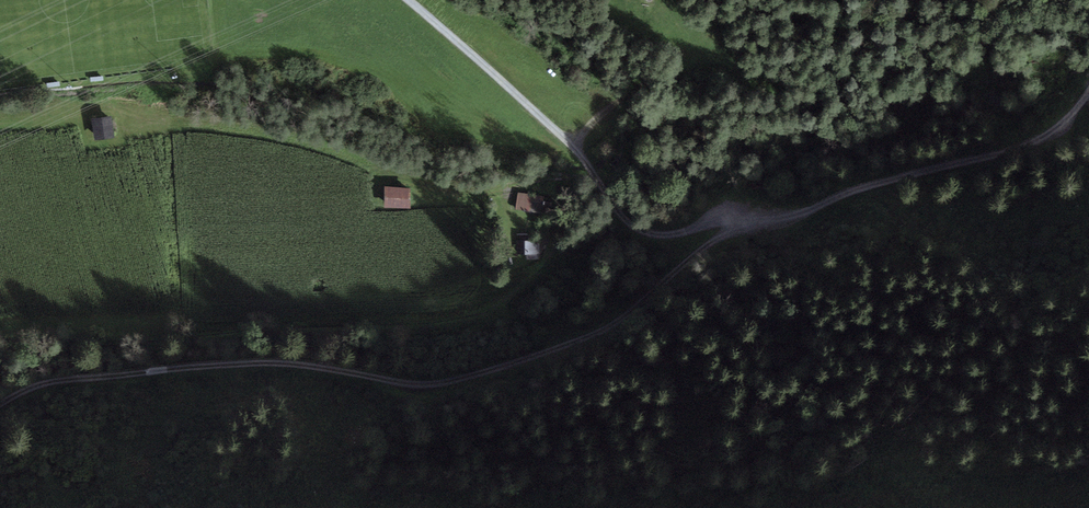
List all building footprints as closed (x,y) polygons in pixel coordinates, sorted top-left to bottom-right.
[(115,115),(89,119),(92,140),(118,137),(115,115)] [(409,187),(385,188),(385,209),(409,208),(409,187)] [(517,208),(530,210),(533,195),(520,193),(517,208)] [(540,238),(521,237),(519,257),(539,258),(540,238)]
